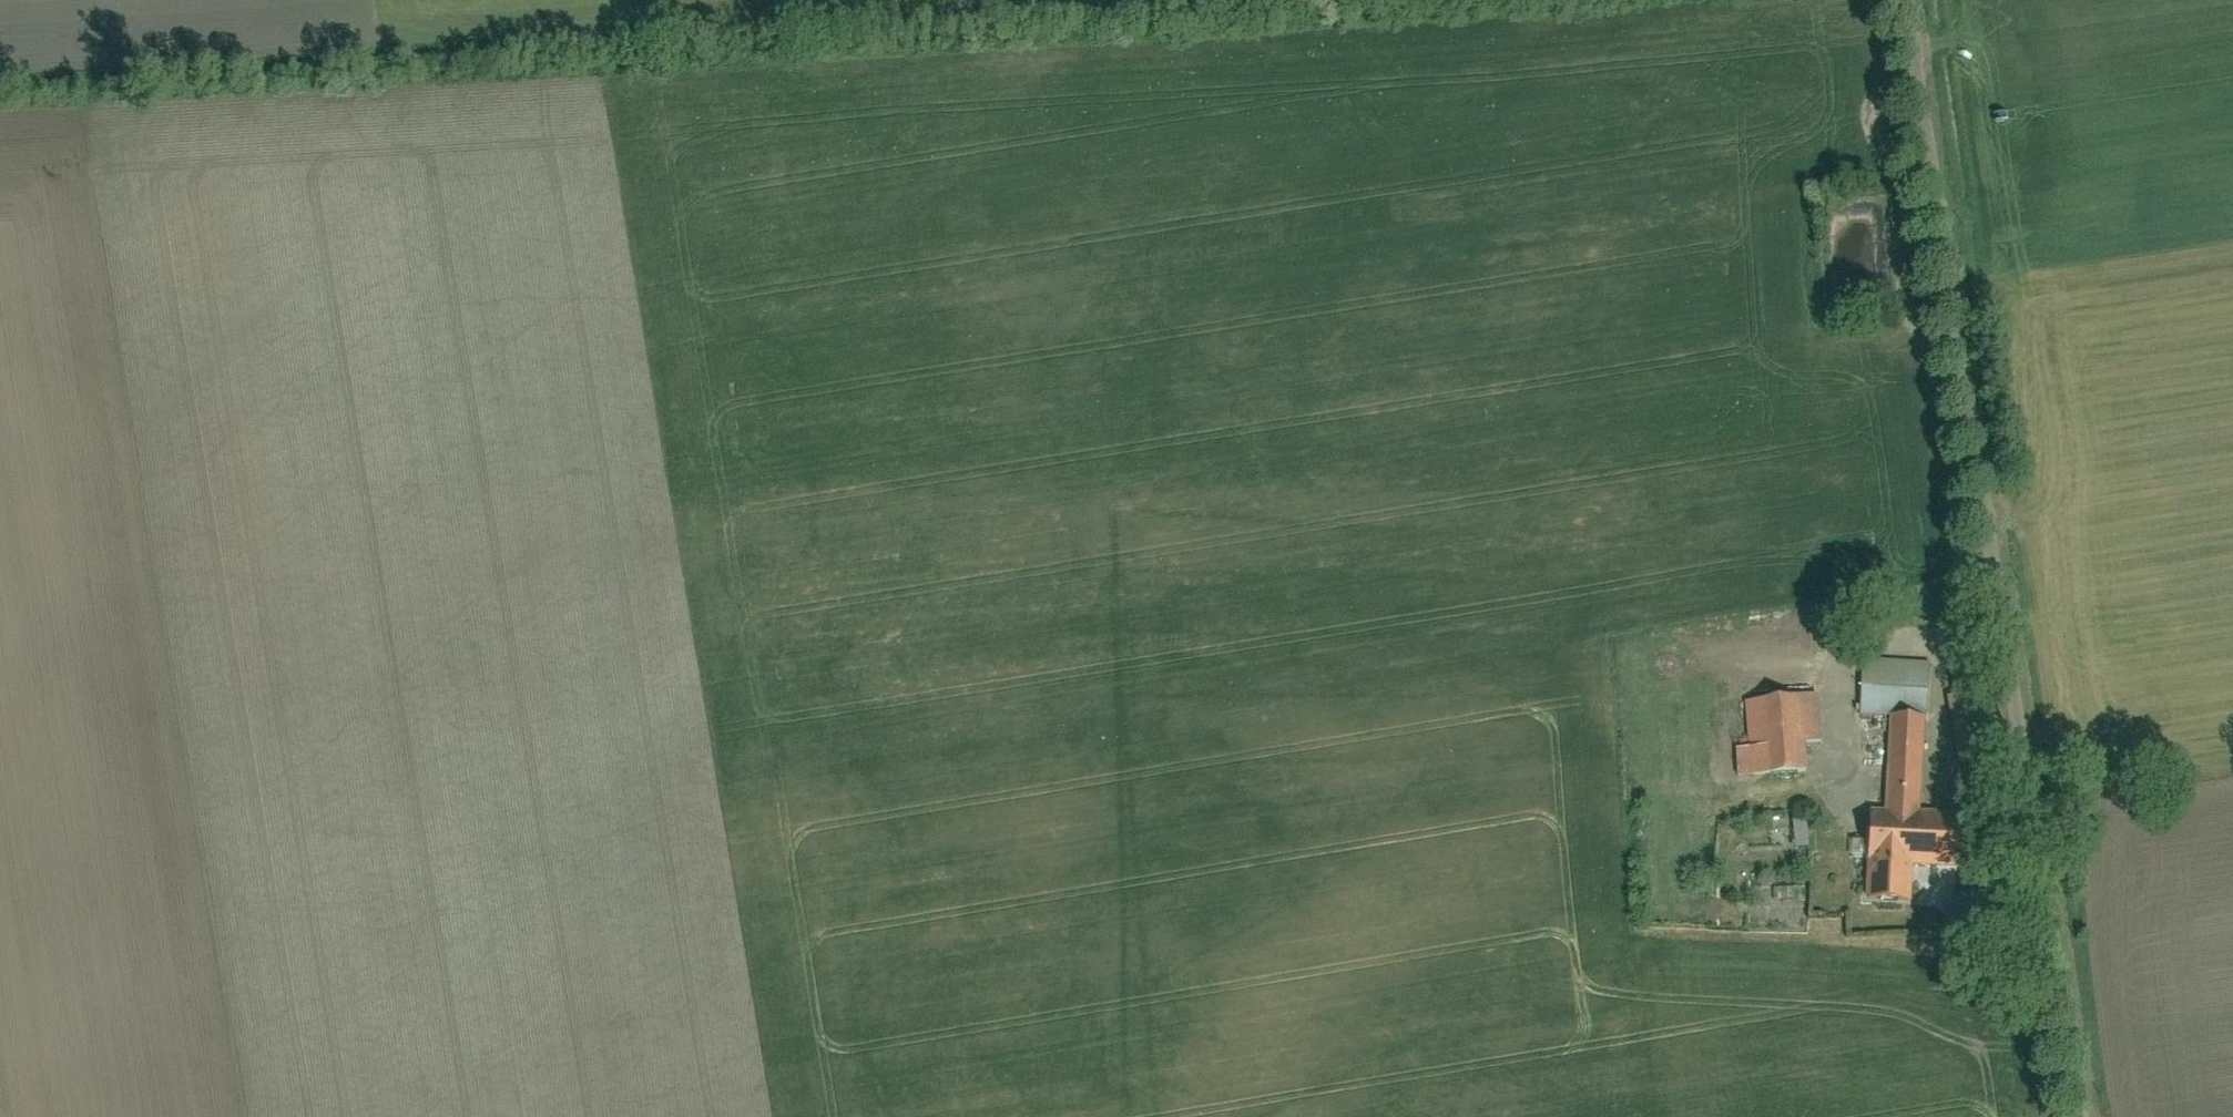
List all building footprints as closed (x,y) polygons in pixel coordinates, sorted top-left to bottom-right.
[(1860,670),(1860,718),(1921,718),(1921,670),(1860,670)] [(1793,748),(1817,747),(1816,702),(1743,705),(1746,783),(1794,781),(1793,748)] [(1906,906),(1906,869),(1952,869),(1953,824),(1910,824),(1910,729),(1877,729),(1877,824),(1859,824),(1859,906),(1906,906)]
